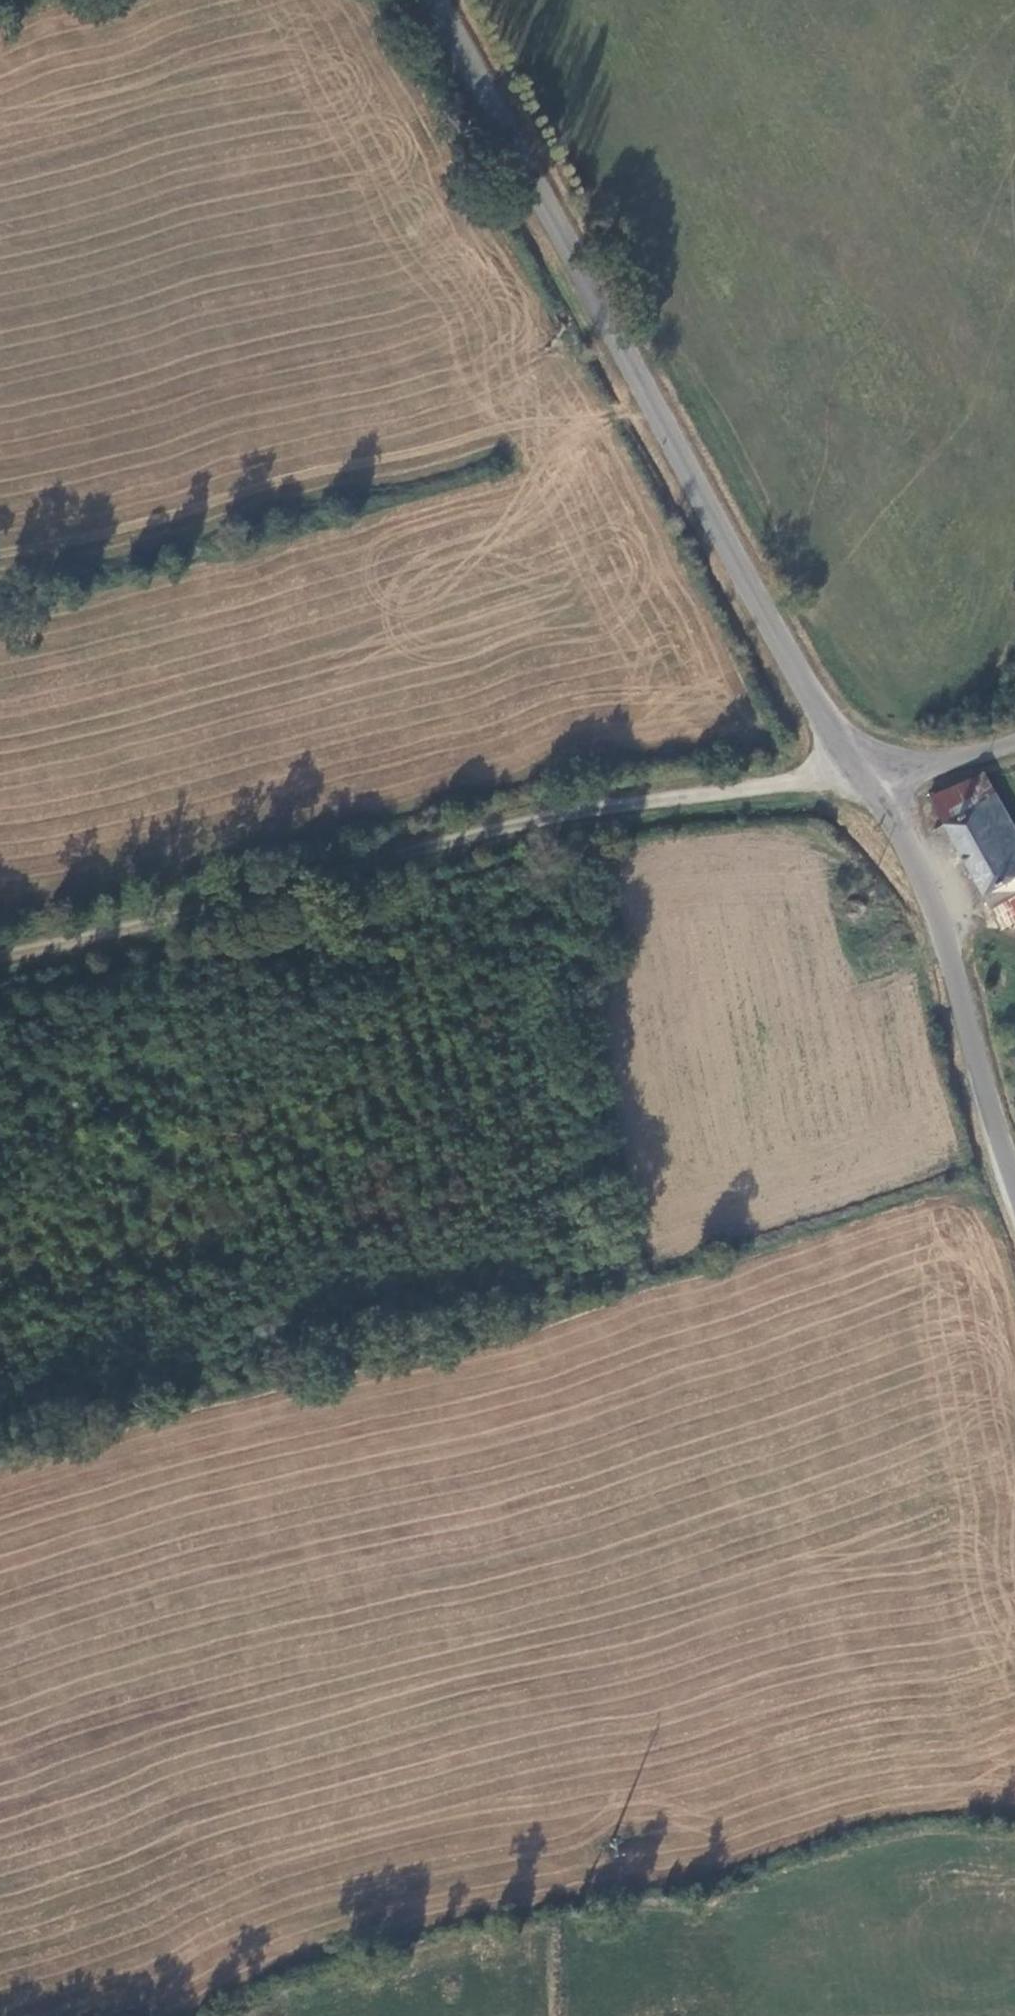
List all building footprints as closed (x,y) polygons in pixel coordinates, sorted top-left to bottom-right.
[(1014,834),(1014,833),(983,775),(928,798),(963,863),(1014,834)] [(963,863),(979,891),(1014,872),(1014,834),(963,863)] [(979,891),(973,895),(992,929),(1014,917),(1014,872),(979,891)]
